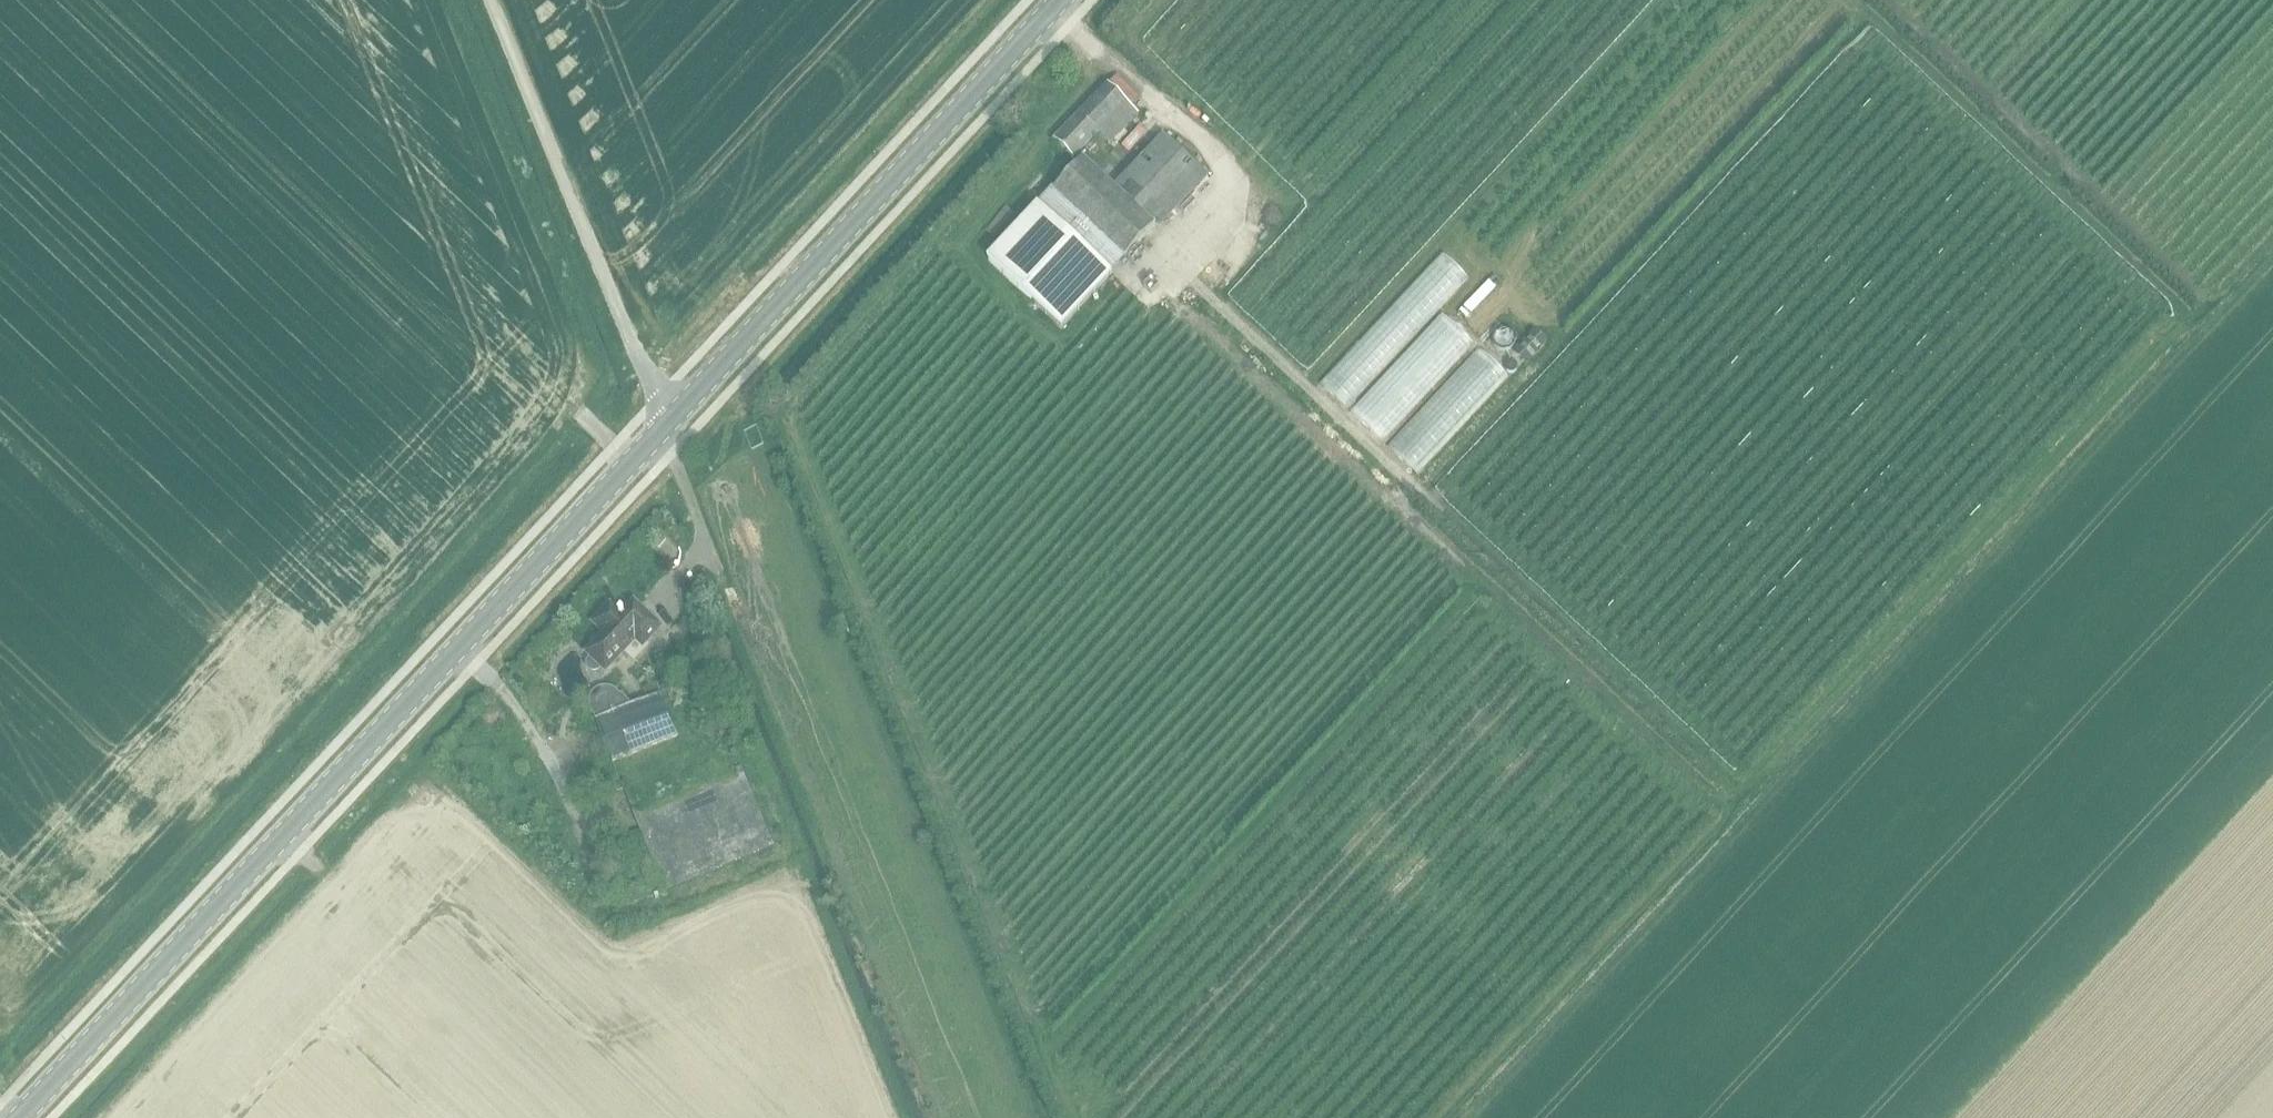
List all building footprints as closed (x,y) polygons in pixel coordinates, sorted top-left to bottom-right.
[(1131,106),(1139,98),(1115,75),(1053,140),(1073,158),(1084,147),(1089,151),(1095,145),(1091,140),(1097,133),(1108,143),(1138,113),(1131,106)] [(1082,158),(1038,206),(1037,205),(986,259),(1060,328),(1111,273),(1110,273),(1154,225),(1203,174),(1171,144),(1122,195),(1082,158)] [(1439,245),(1324,375),(1348,397),(1463,266),(1439,245)] [(1491,267),(1457,306),(1467,315),(1501,275),(1491,267)] [(1438,307),(1349,408),(1382,437),(1471,335),(1438,307)] [(1387,444),(1415,467),(1501,362),(1472,339),(1387,444)] [(606,632),(587,652),(588,664),(588,666),(589,668),(590,669),(591,669),(593,669),(605,669),(623,649),(633,658),(645,645),(643,643),(659,627),(633,603),(621,616),(609,605),(594,622),(606,632)] [(670,700),(690,691),(685,680),(665,689),(670,700)] [(658,692),(595,718),(612,760),(676,733),(658,692)]
